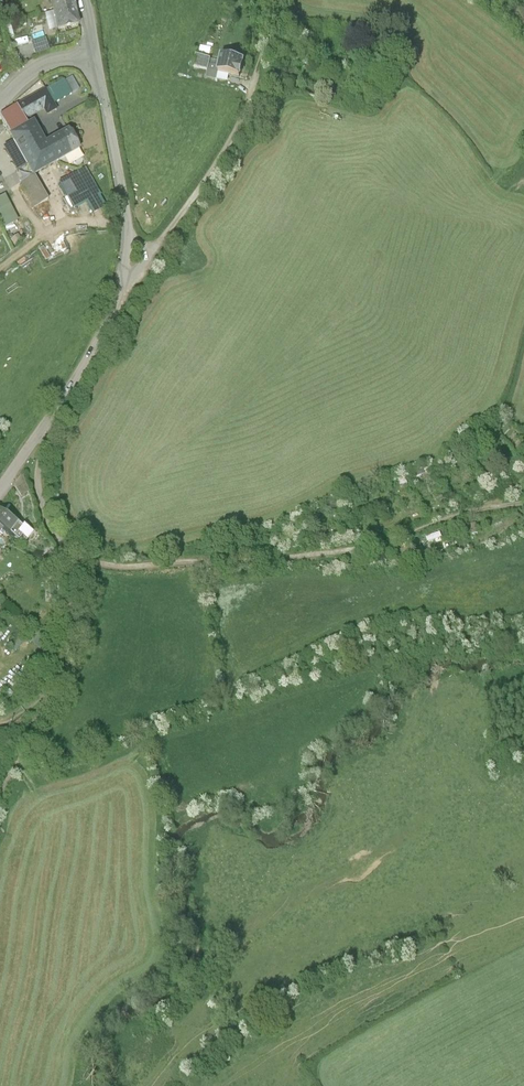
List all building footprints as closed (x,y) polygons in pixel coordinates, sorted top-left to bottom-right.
[(52,10),(74,4),(73,0),(50,0),(52,10)] [(74,4),(52,10),(57,31),(80,26),(74,4)] [(37,56),(52,50),(48,38),(33,43),(37,56)] [(246,58),(221,53),(219,66),(210,64),(211,58),(197,55),(194,66),(208,69),(206,78),(217,80),(219,69),(243,74),(246,58)] [(54,104),(72,95),(64,80),(47,90),(46,89),(35,95),(36,96),(17,105),(0,115),(0,118),(10,134),(8,135),(31,177),(19,184),(34,210),(49,201),(34,177),(57,164),(56,163),(81,149),(70,128),(45,142),(33,121),(28,124),(25,119),(43,110),(47,117),(58,111),(54,104)] [(86,170),(60,184),(74,211),(87,204),(93,215),(106,207),(86,170)] [(0,200),(0,222),(4,229),(17,222),(4,198),(0,200)] [(30,493),(23,476),(15,487),(22,497),(30,493)] [(0,513),(0,530),(2,532),(9,536),(17,525),(0,513)]
